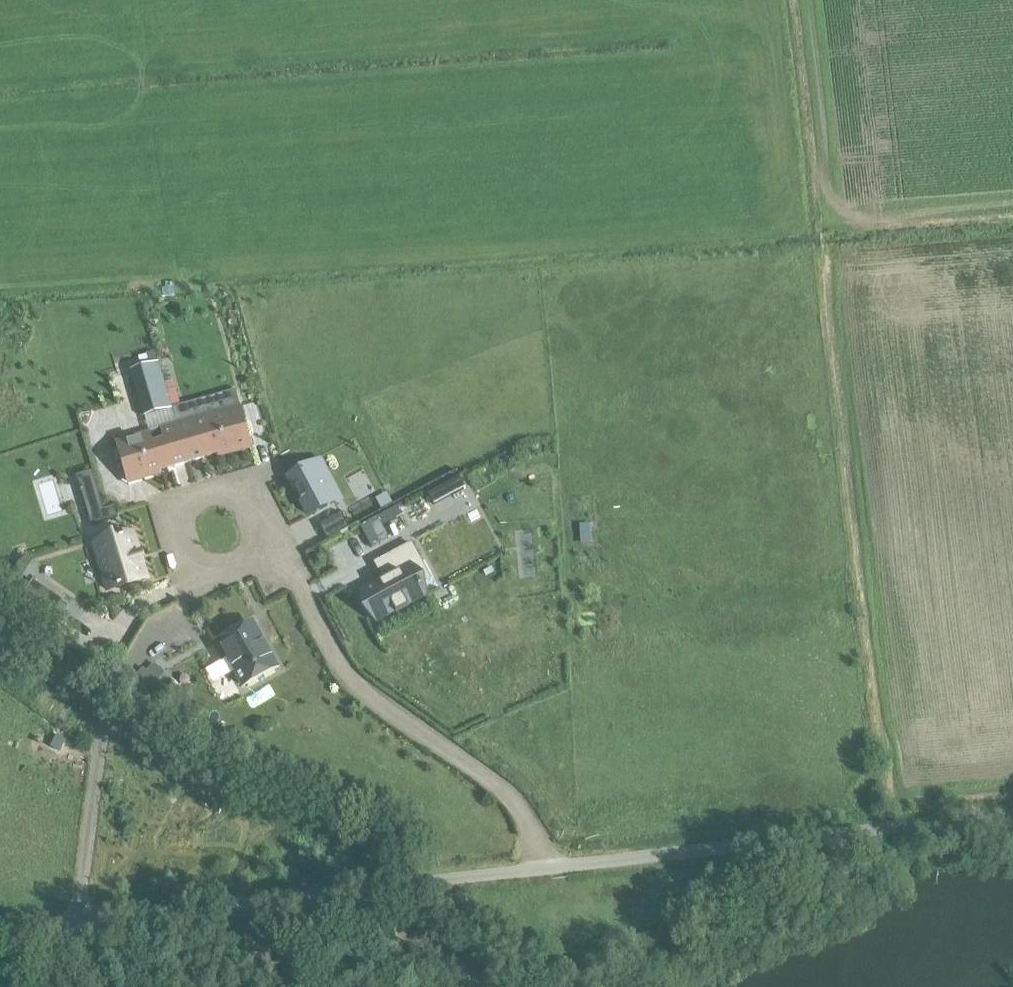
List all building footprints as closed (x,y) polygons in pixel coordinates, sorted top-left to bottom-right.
[(158,364),(132,372),(145,418),(172,410),(158,364)] [(177,425),(188,464),(252,445),(240,407),(177,425)] [(116,443),(127,481),(188,464),(177,425),(116,443)] [(316,465),(291,479),(310,517),(336,503),(316,465)] [(77,476),(92,525),(117,517),(114,507),(104,510),(93,471),(77,476)] [(434,504),(466,487),(460,476),(428,493),(434,504)] [(320,526),(328,541),(350,529),(342,514),(320,526)] [(95,545),(109,592),(147,580),(142,563),(143,562),(141,555),(140,556),(133,533),(95,545)] [(410,567),(421,562),(411,544),(379,561),(387,577),(361,591),(377,622),(395,613),(396,615),(409,608),(408,606),(426,597),(410,567)] [(37,602),(54,614),(63,601),(46,589),(37,602)] [(254,624),(218,643),(241,687),(277,668),(254,624)] [(155,664),(147,671),(159,682),(157,685),(175,701),(184,691),(155,664)]
